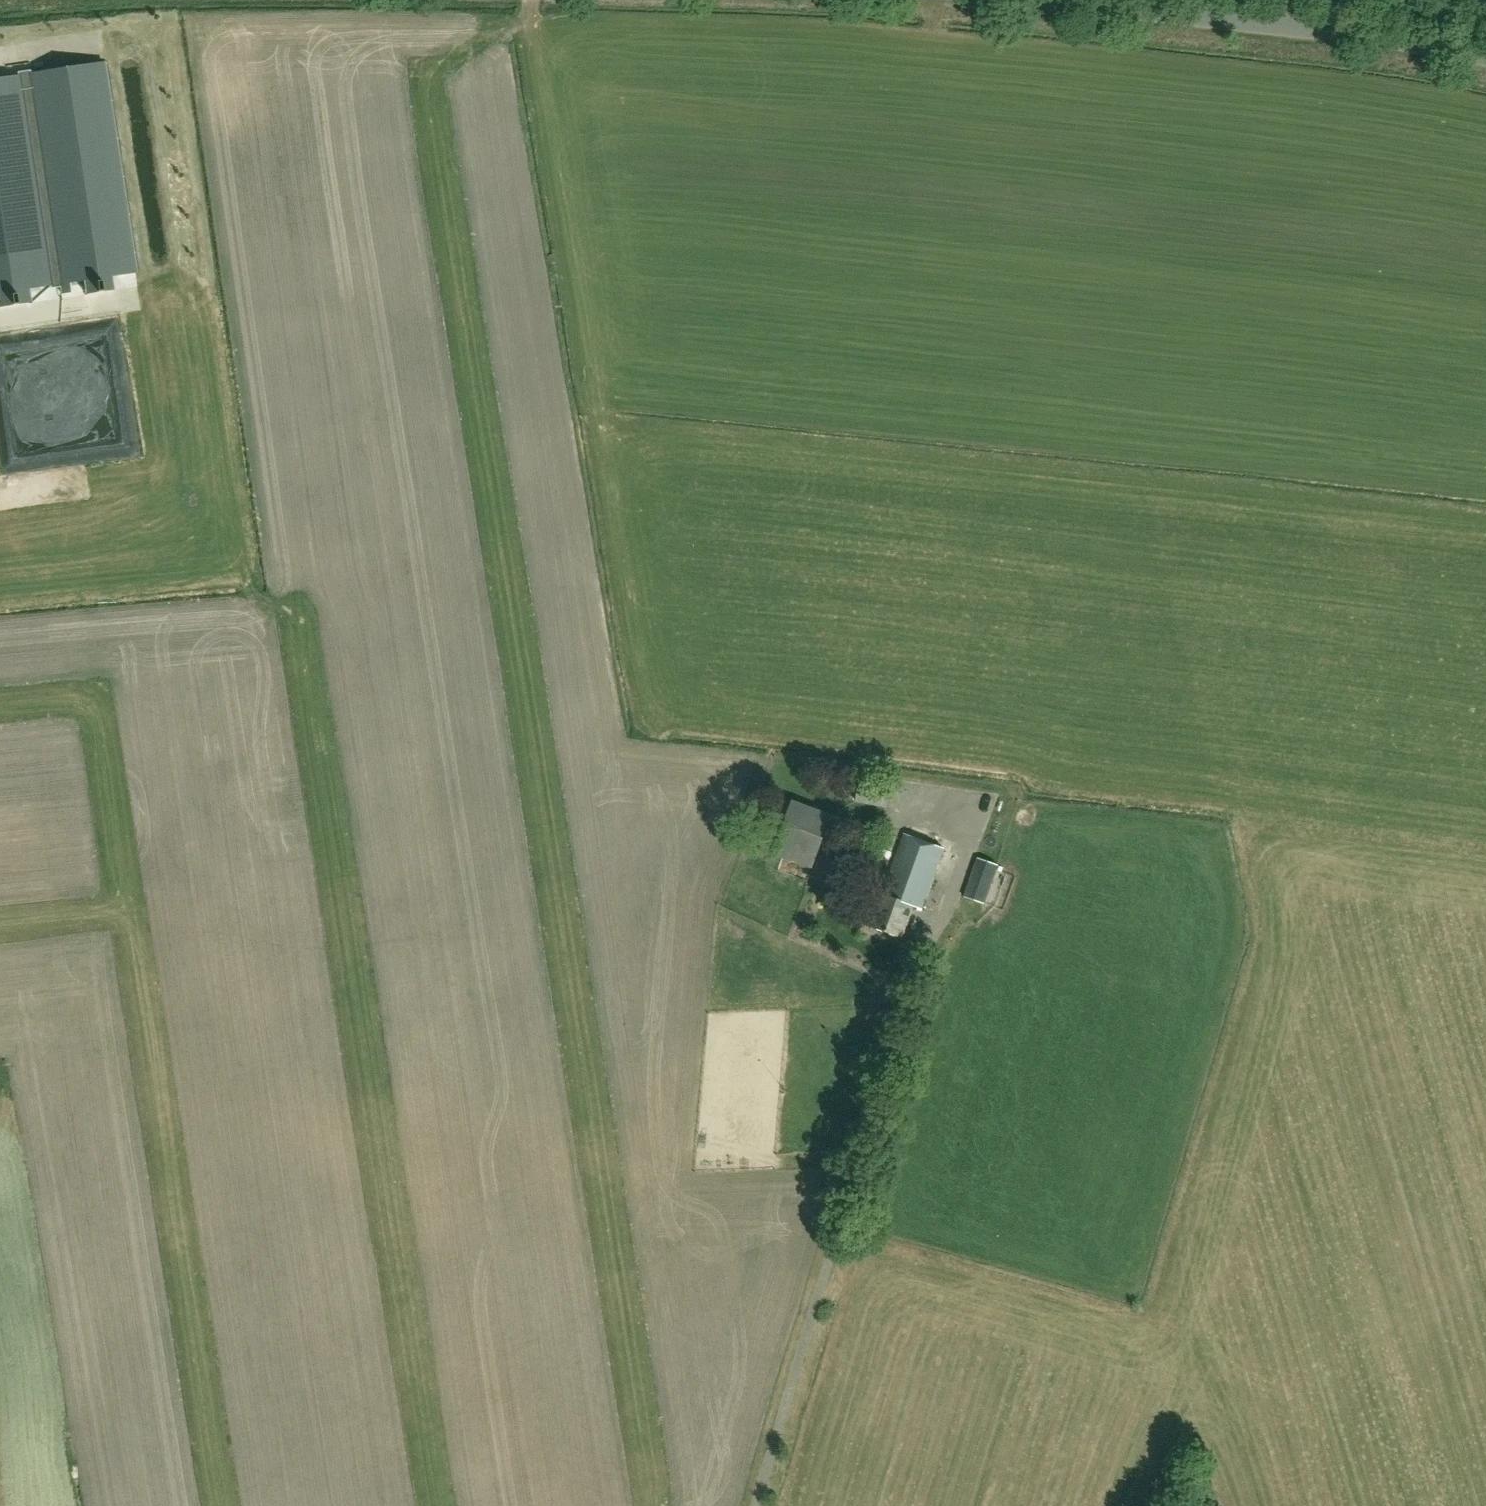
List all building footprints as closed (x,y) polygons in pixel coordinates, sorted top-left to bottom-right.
[(0,78),(0,293),(4,292),(6,308),(35,304),(32,288),(61,284),(62,293),(71,292),(69,282),(85,280),(87,296),(113,292),(111,276),(139,271),(106,62),(0,78)] [(834,818),(795,803),(774,855),(813,870),(834,818)] [(946,848),(906,834),(872,927),(904,938),(916,907),(923,909),(946,848)] [(888,860),(835,841),(824,873),(876,892),(888,860)] [(996,869),(976,861),(963,897),(983,906),(996,869)]
